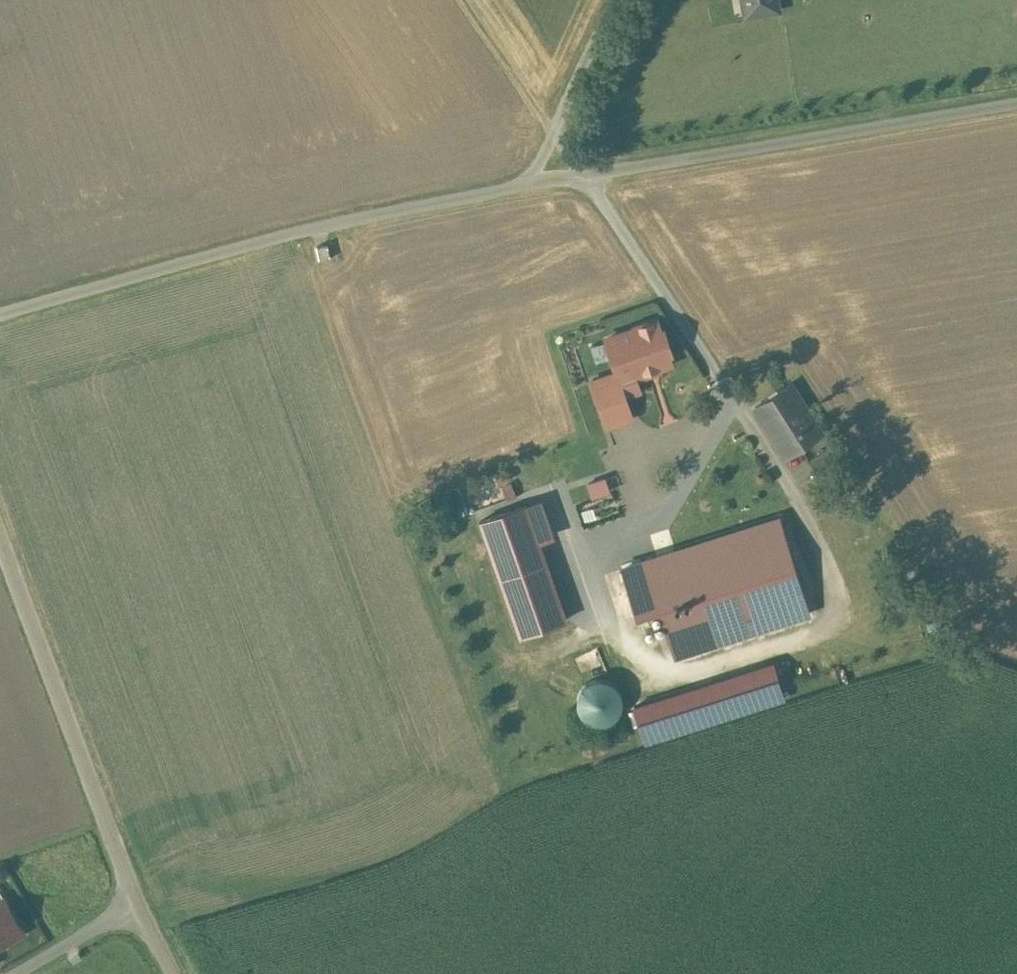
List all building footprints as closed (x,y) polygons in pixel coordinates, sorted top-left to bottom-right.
[(744,17),(782,10),(780,0),(741,0),(744,17)] [(635,327),(605,337),(612,357),(617,355),(621,369),(591,379),(597,396),(613,390),(615,395),(638,388),(633,373),(670,360),(665,344),(668,343),(663,330),(660,331),(656,318),(634,325),(635,327)] [(821,431),(789,382),(754,404),(786,454),(821,431)] [(829,443),(807,457),(816,472),(838,458),(829,443)] [(798,566),(782,514),(621,565),(638,617),(798,566)] [(566,618),(539,543),(492,559),(518,634),(566,618)] [(772,660),(633,704),(644,740),(783,697),(772,660)] [(585,682),(583,684),(580,688),(578,692),(577,697),(577,701),(578,706),(579,709),(582,714),(584,716),(587,718),(591,720),(595,721),(600,722),(604,721),(608,720),(611,718),(615,715),(617,713),(619,708),(621,704),(621,701),(621,696),(620,692),(618,688),(615,684),(612,681),(609,679),(604,678),(600,677),(596,677),(591,679),(587,680),(585,682)] [(4,898),(0,900),(0,943),(22,930),(4,898)]
